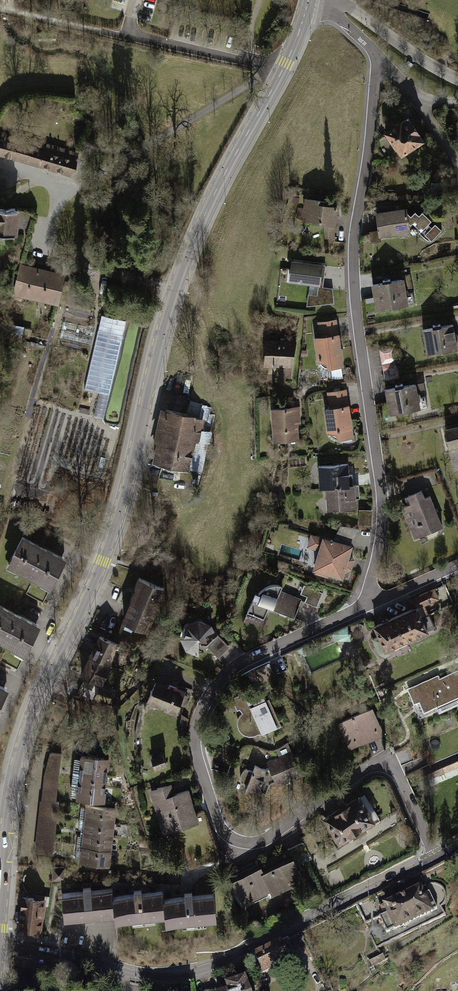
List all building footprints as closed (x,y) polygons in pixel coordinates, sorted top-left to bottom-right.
[(416,115),(389,131),(404,156),(431,140),(416,115)] [(83,162),(74,160),(76,150),(49,142),(46,153),(0,139),(0,158),(78,181),(83,162)] [(338,200),(310,196),(308,209),(313,210),(311,221),(329,224),(330,236),(340,237),(340,225),(343,206),(337,205),(338,200)] [(20,239),(22,211),(0,208),(0,240),(20,239)] [(406,213),(406,211),(377,215),(380,238),(409,233),(407,223),(410,226),(412,224),(421,232),(419,234),(427,241),(429,240),(432,243),(443,231),(435,224),(431,228),(429,225),(432,222),(422,213),(419,217),(415,213),(411,218),(406,213)] [(327,262),(298,258),(295,279),(325,283),(323,293),(314,292),(312,305),(340,301),(339,287),(328,285),(330,266),(327,265),(327,262)] [(66,277),(25,266),(17,297),(58,308),(66,277)] [(410,278),(377,282),(381,309),(414,304),(410,278)] [(125,321),(102,316),(86,388),(109,394),(125,321)] [(350,375),(350,367),(342,317),(323,320),(326,335),(320,336),(322,352),(322,362),(325,370),(332,376),(341,377),(350,375)] [(428,327),(432,352),(457,348),(457,323),(428,327)] [(303,340),(274,336),(270,364),(274,365),(273,375),(297,379),(303,340)] [(400,344),(384,347),(390,378),(406,375),(400,344)] [(428,375),(390,382),(397,413),(426,407),(423,391),(431,389),(428,375)] [(333,407),(329,407),(333,433),(342,432),(343,439),(359,437),(352,388),(331,391),(333,407)] [(307,406),(277,407),(278,441),(304,440),(303,423),(308,423),(307,406)] [(211,418),(165,408),(157,442),(162,443),(157,462),(194,470),(199,450),(203,451),(211,418)] [(353,463),(324,464),(325,486),(330,486),(331,509),(363,508),(362,484),(354,485),(353,463)] [(427,489),(410,496),(413,504),(407,506),(420,536),(449,525),(437,494),(430,497),(427,489)] [(365,509),(365,523),(378,523),(378,509),(365,509)] [(338,539),(317,533),(313,545),(324,548),(318,570),(349,578),(358,544),(355,543),(365,528),(346,525),(338,539)] [(72,559),(28,537),(13,566),(56,589),(72,559)] [(171,589),(144,578),(128,620),(155,630),(171,589)] [(254,610),(270,618),(275,606),(301,617),(307,601),(324,606),(329,590),(310,583),(306,589),(288,583),(277,583),(262,590),(254,610)] [(415,609),(379,623),(390,649),(396,647),(399,655),(418,648),(415,641),(444,630),(435,609),(450,603),(443,585),(411,598),(415,609)] [(2,603),(0,608),(0,639),(31,655),(46,626),(2,603)] [(191,649),(204,654),(204,638),(221,632),(216,622),(203,617),(189,623),(184,636),(191,649)] [(124,643),(105,633),(83,673),(99,682),(101,677),(110,682),(119,665),(114,662),(124,643)] [(235,647),(224,634),(212,645),(223,658),(235,647)] [(269,661),(249,673),(255,682),(275,671),(269,661)] [(414,687),(426,716),(445,708),(447,712),(457,707),(457,672),(446,677),(445,674),(414,687)] [(192,691),(161,679),(151,704),(182,716),(192,691)] [(0,681),(0,716),(14,689),(0,681)] [(265,684),(238,695),(242,708),(245,707),(247,712),(245,716),(243,722),(246,729),(251,732),(259,733),(266,732),(286,724),(275,697),(271,699),(265,684)] [(389,731),(377,704),(342,721),(354,747),(389,731)] [(41,837),(60,840),(66,749),(52,749),(41,837)] [(168,749),(157,752),(161,766),(172,763),(168,749)] [(298,750),(274,758),(273,766),(261,761),(251,786),(270,794),(275,780),(279,778),(281,783),(307,772),(298,750)] [(457,766),(457,752),(441,757),(445,769),(457,766)] [(85,754),(81,795),(110,798),(114,757),(85,754)] [(241,782),(248,784),(252,770),(245,768),(241,782)] [(177,781),(155,787),(167,831),(204,821),(195,788),(180,792),(177,781)] [(367,791),(329,813),(344,838),(382,816),(367,791)] [(90,803),(88,830),(118,832),(121,806),(90,803)] [(88,830),(85,858),(116,861),(118,832),(88,830)] [(266,859),(267,862),(236,876),(248,901),(276,888),(278,893),(312,877),(304,860),(318,854),(310,838),(266,859)] [(53,878),(64,880),(66,868),(56,866),(53,878)] [(119,912),(118,893),(117,887),(97,889),(96,882),(87,883),(87,889),(67,891),(68,916),(119,912)] [(120,919),(170,915),(169,896),(168,890),(148,891),(148,885),(138,886),(139,892),(118,893),(119,912),(120,919)] [(394,928),(395,930),(433,912),(432,910),(436,908),(429,892),(424,895),(420,886),(383,904),(387,913),(380,917),(387,932),(394,928)] [(190,894),(169,896),(170,915),(171,921),(222,917),(220,892),(199,894),(199,887),(189,888),(190,894)] [(51,896),(26,893),(22,926),(26,926),(25,935),(44,937),(45,929),(48,929),(51,896)] [(289,940),(254,956),(263,975),(298,960),(289,940)] [(382,951),(367,957),(372,968),(386,962),(382,951)] [(227,986),(229,990),(252,990),(249,980),(227,986)]
